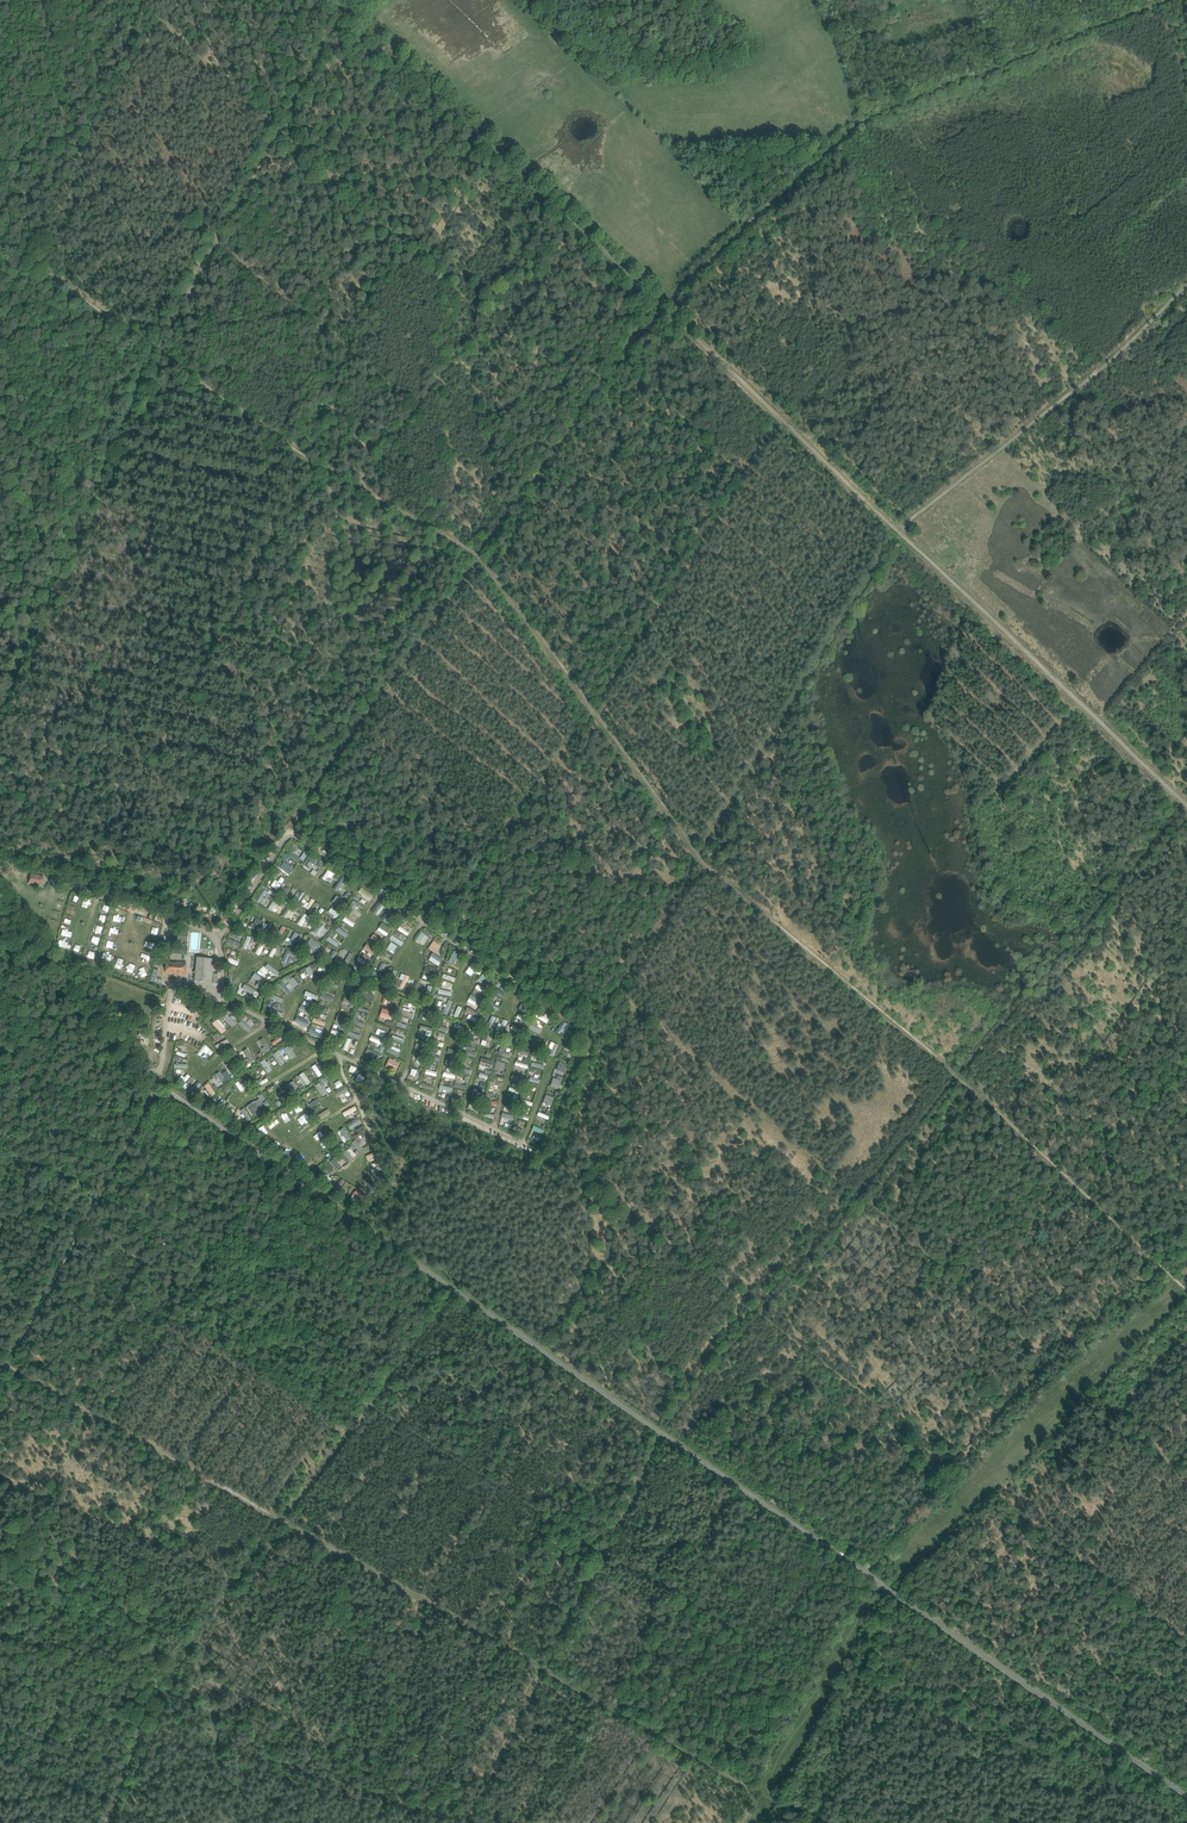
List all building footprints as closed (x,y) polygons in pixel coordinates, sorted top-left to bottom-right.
[(286,852),(283,856),(292,862),(295,859),(286,852)] [(275,867),(284,876),(288,872),(278,863),(275,867)] [(7,867),(6,875),(13,876),(14,869),(7,867)] [(317,880),(325,884),(330,873),(322,869),(317,880)] [(42,886),(44,877),(31,873),(29,884),(42,886)] [(273,882),(270,879),(266,885),(272,890),(281,879),(277,876),(273,882)] [(257,888),(251,902),(256,904),(262,890),(257,888)] [(294,890),(291,896),(297,899),(300,893),(294,890)] [(353,897),(351,902),(362,906),(364,902),(353,897)] [(308,898),(304,903),(299,899),(296,902),(304,909),(311,901),(308,898)] [(264,909),(269,911),(274,902),(270,899),(264,909)] [(375,901),(367,910),(372,914),(380,906),(375,901)] [(284,906),(278,917),(282,920),(288,908),(284,906)] [(377,916),(384,922),(391,913),(383,907),(377,916)] [(331,919),(335,914),(327,908),(323,913),(331,919)] [(65,909),(63,915),(71,918),(74,912),(65,909)] [(52,921),(54,914),(48,912),(46,920),(52,921)] [(306,917),(299,914),(294,924),(300,928),(306,917)] [(314,914),(311,917),(317,922),(320,919),(314,914)] [(247,923),(245,927),(255,930),(259,920),(251,917),(249,923),(247,923)] [(349,926),(351,921),(340,917),(338,922),(349,926)] [(313,923),(308,932),(312,934),(317,926),(313,923)] [(380,937),(386,931),(378,923),(372,929),(380,937)] [(87,932),(94,934),(96,927),(90,925),(87,932)] [(335,926),(331,931),(342,938),(345,933),(335,926)] [(402,936),(405,929),(395,926),(392,932),(402,936)] [(188,942),(189,932),(175,930),(174,940),(188,942)] [(55,937),(63,939),(65,934),(57,931),(55,937)] [(299,936),(296,933),(295,935),(292,932),(289,934),(296,940),(299,936)] [(411,941),(417,945),(423,936),(417,932),(411,941)] [(365,938),(372,944),(377,939),(370,933),(365,938)] [(236,943),(237,938),(228,934),(226,939),(236,943)] [(302,944),(313,951),(318,944),(307,938),(302,944)] [(223,944),(234,949),(236,944),(225,939),(223,944)] [(333,948),(336,942),(329,939),(326,945),(333,948)] [(256,940),(252,954),(256,955),(260,941),(256,940)] [(170,942),(159,941),(159,949),(170,950),(170,942)] [(429,949),(435,953),(440,945),(434,941),(429,949)] [(382,948),(388,952),(393,947),(387,942),(382,948)] [(173,946),(173,953),(187,954),(188,947),(186,947),(186,944),(185,944),(174,943),(173,946)] [(363,943),(359,947),(365,953),(369,948),(363,943)] [(268,948),(264,956),(268,958),(272,950),(268,948)] [(281,951),(277,963),(282,965),(285,957),(290,959),(290,962),(292,962),(294,955),(281,951)] [(340,960),(344,963),(350,954),(346,952),(340,960)] [(423,959),(432,964),(435,959),(426,954),(423,959)] [(234,965),(234,956),(224,956),(224,964),(234,965)] [(351,961),(359,964),(361,959),(354,956),(351,961)] [(212,983),(218,984),(218,974),(213,973),(214,958),(197,957),(195,981),(212,982),(212,983)] [(186,963),(176,962),(167,961),(166,972),(175,973),(174,974),(185,975),(186,963)] [(265,975),(270,973),(266,963),(260,966),(265,975)] [(459,972),(463,976),(471,969),(467,964),(459,972)] [(304,971),(305,976),(310,975),(306,965),(298,969),(300,973),(304,971)] [(126,977),(129,971),(119,967),(117,973),(126,977)] [(135,972),(134,978),(141,979),(142,969),(138,968),(137,973),(135,972)] [(154,969),(150,981),(161,984),(162,980),(156,978),(158,970),(154,969)] [(252,971),(248,976),(254,981),(250,986),(256,990),(264,980),(252,971)] [(396,978),(393,985),(398,987),(401,981),(396,978)] [(240,989),(237,994),(241,996),(243,994),(251,999),(255,993),(240,984),(238,988),(240,989)] [(479,1000),(483,990),(470,986),(467,996),(479,1000)] [(302,991),(299,999),(308,1003),(311,995),(302,991)] [(340,998),(338,1005),(349,1008),(351,1000),(340,998)] [(298,1017),(300,1013),(305,1016),(308,1008),(297,1004),(292,1015),(298,1017)] [(513,1012),(521,1013),(523,1006),(514,1004),(513,1012)] [(380,1017),(389,1020),(392,1011),(383,1009),(380,1017)] [(470,1019),(472,1012),(461,1009),(459,1015),(470,1019)] [(339,1024),(343,1015),(334,1012),(331,1021),(339,1024)] [(222,1014),(218,1018),(226,1027),(231,1023),(222,1014)] [(522,1027),(525,1022),(514,1014),(510,1019),(522,1027)] [(539,1026),(543,1021),(533,1014),(530,1019),(539,1026)] [(393,1019),(392,1028),(402,1028),(403,1020),(393,1019)] [(246,1026),(237,1020),(233,1025),(242,1031),(246,1026)] [(491,1027),(490,1029),(499,1030),(501,1021),(496,1020),(495,1027),(491,1027)] [(521,1030),(533,1036),(537,1029),(525,1023),(521,1030)] [(557,1023),(550,1032),(557,1037),(564,1028),(557,1023)] [(506,1026),(503,1031),(509,1034),(512,1029),(506,1026)] [(326,1033),(335,1036),(336,1030),(328,1027),(326,1033)] [(342,1036),(354,1040),(356,1032),(345,1029),(342,1036)] [(366,1035),(364,1042),(379,1045),(381,1039),(366,1035)] [(389,1035),(387,1039),(397,1044),(399,1039),(389,1035)] [(256,1049),(259,1054),(266,1050),(259,1037),(255,1040),(259,1047),(256,1049)] [(528,1038),(523,1046),(528,1049),(533,1041),(528,1038)] [(209,1045),(212,1050),(224,1043),(222,1039),(209,1045)] [(409,1044),(408,1062),(417,1063),(417,1054),(419,1054),(420,1044),(409,1044)] [(544,1048),(546,1048),(543,1057),(547,1059),(552,1047),(545,1044),(544,1048)] [(198,1045),(193,1056),(196,1057),(198,1053),(202,1055),(205,1048),(198,1045)] [(284,1047),(280,1049),(286,1059),(290,1056),(284,1047)] [(363,1047),(361,1054),(371,1056),(372,1048),(363,1047)] [(386,1047),(384,1054),(391,1057),(394,1049),(386,1047)] [(458,1047),(458,1057),(469,1057),(470,1047),(458,1047)] [(239,1050),(245,1062),(249,1060),(243,1048),(239,1050)] [(440,1065),(449,1066),(452,1050),(442,1049),(440,1065)] [(271,1055),(276,1062),(281,1059),(277,1051),(271,1055)] [(493,1061),(490,1061),(490,1070),(501,1070),(502,1054),(494,1053),(493,1061)] [(396,1072),(400,1063),(389,1058),(385,1067),(396,1072)] [(473,1067),(485,1070),(487,1060),(476,1058),(473,1067)] [(170,1062),(170,1070),(181,1070),(181,1062),(170,1062)] [(219,1073),(227,1067),(224,1062),(215,1068),(219,1073)] [(307,1067),(313,1077),(318,1075),(311,1064),(307,1067)] [(513,1064),(511,1072),(519,1074),(520,1066),(513,1064)] [(430,1078),(432,1073),(422,1069),(420,1074),(430,1078)] [(294,1076),(302,1086),(308,1081),(300,1071),(294,1076)] [(213,1073),(210,1075),(217,1084),(220,1082),(213,1073)] [(449,1081),(450,1074),(438,1073),(437,1079),(449,1081)] [(239,1078),(233,1080),(237,1089),(243,1086),(239,1078)] [(277,1087),(281,1094),(292,1087),(288,1080),(277,1087)] [(189,1086),(187,1084),(183,1089),(189,1094),(197,1086),(193,1082),(189,1086)] [(317,1086),(319,1086),(317,1082),(311,1084),(317,1098),(321,1096),(317,1086)] [(333,1082),(328,1085),(331,1091),(337,1087),(333,1082)] [(427,1092),(429,1086),(417,1082),(415,1088),(427,1092)] [(332,1097),(342,1092),(340,1088),(330,1093),(332,1097)] [(305,1109),(316,1103),(314,1099),(303,1105),(305,1109)] [(468,1099),(467,1104),(470,1105),(468,1109),(472,1111),(475,1102),(468,1099)] [(250,1102),(242,1106),(247,1117),(256,1113),(250,1102)] [(339,1111),(341,1116),(351,1112),(350,1107),(339,1111)] [(241,1122),(245,1120),(239,1109),(235,1111),(241,1122)] [(488,1120),(488,1115),(484,1115),(484,1112),(475,1111),(474,1118),(488,1120)] [(532,1113),(530,1118),(541,1123),(543,1118),(532,1113)] [(354,1119),(341,1126),(344,1131),(357,1124),(354,1119)] [(267,1130),(271,1127),(267,1121),(262,1124),(267,1130)] [(335,1131),(341,1141),(345,1139),(339,1128),(335,1131)] [(309,1136),(313,1141),(318,1137),(314,1132),(309,1136)] [(331,1134),(337,1145),(341,1143),(335,1132),(331,1134)] [(360,1149),(352,1139),(347,1143),(355,1153),(360,1149)] [(360,1156),(361,1163),(371,1162),(369,1154),(360,1156)] [(327,1168),(332,1173),(337,1169),(332,1163),(327,1168)] [(360,1195),(364,1181),(361,1180),(360,1183),(355,1181),(352,1192),(360,1195)] [(351,1191),(344,1200),(350,1204),(356,1195),(351,1191)]
